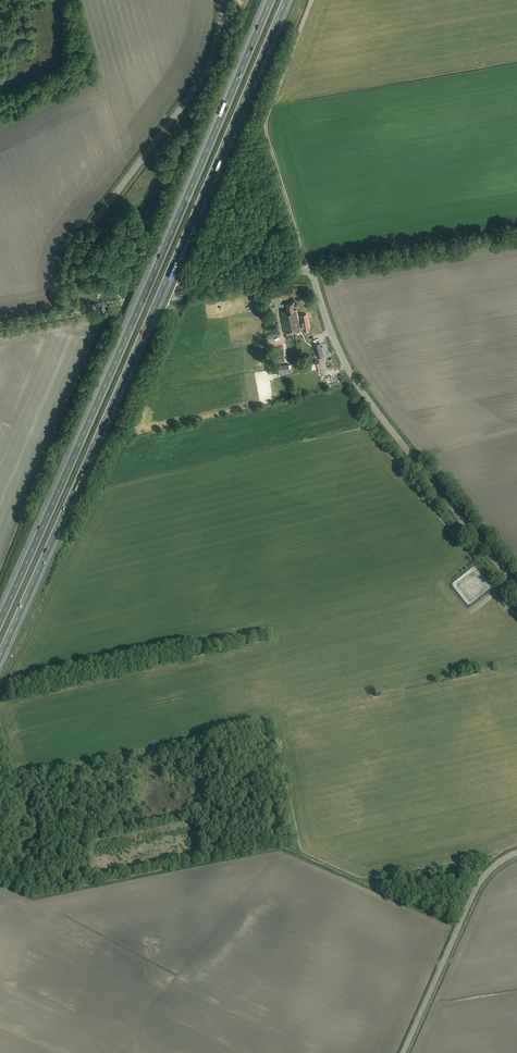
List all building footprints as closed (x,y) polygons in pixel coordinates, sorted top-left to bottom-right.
[(280,311),(281,317),(288,316),(289,323),(292,322),(293,323),(295,323),(295,321),(298,321),(297,316),(298,316),(297,310),(294,310),(293,303),(286,305),(287,310),(280,311)] [(266,316),(267,324),(271,324),(274,323),(272,311),(269,312),(269,316),(266,316)] [(299,324),(298,316),(297,316),(298,321),(295,321),(295,323),(293,323),(295,332),(301,331),(301,330),(303,330),(303,331),(310,330),(307,315),(300,316),(302,324),(299,324)] [(288,316),(281,317),(284,334),(290,333),(295,332),(293,323),(292,322),(289,323),(288,316)] [(314,345),(318,358),(324,356),(320,344),(314,345)] [(278,365),(278,372),(289,372),(288,364),(278,365)]
